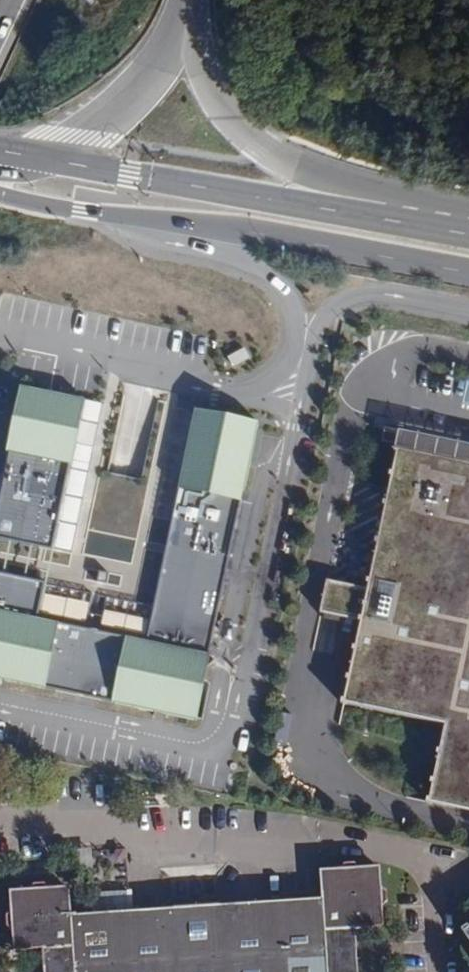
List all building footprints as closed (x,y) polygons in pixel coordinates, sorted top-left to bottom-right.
[(46,583),(84,401),(20,387),(0,486),(0,573),(46,583)] [(196,408),(148,642),(38,620),(46,583),(0,573),(0,680),(195,721),(258,421),(196,408)] [(467,466),(395,450),(365,591),(324,582),(317,614),(358,623),(345,683),(338,704),(343,705),(440,726),(468,732),(468,457),(467,466)] [(440,726),(425,801),(424,805),(468,814),(468,732),(440,726)] [(317,889),(318,898),(67,915),(66,887),(8,890),(10,950),(40,949),(41,971),(355,971),(353,932),(384,931),(379,868),(316,871),(317,889)] [(461,931),(468,944),(468,926),(461,931)]
